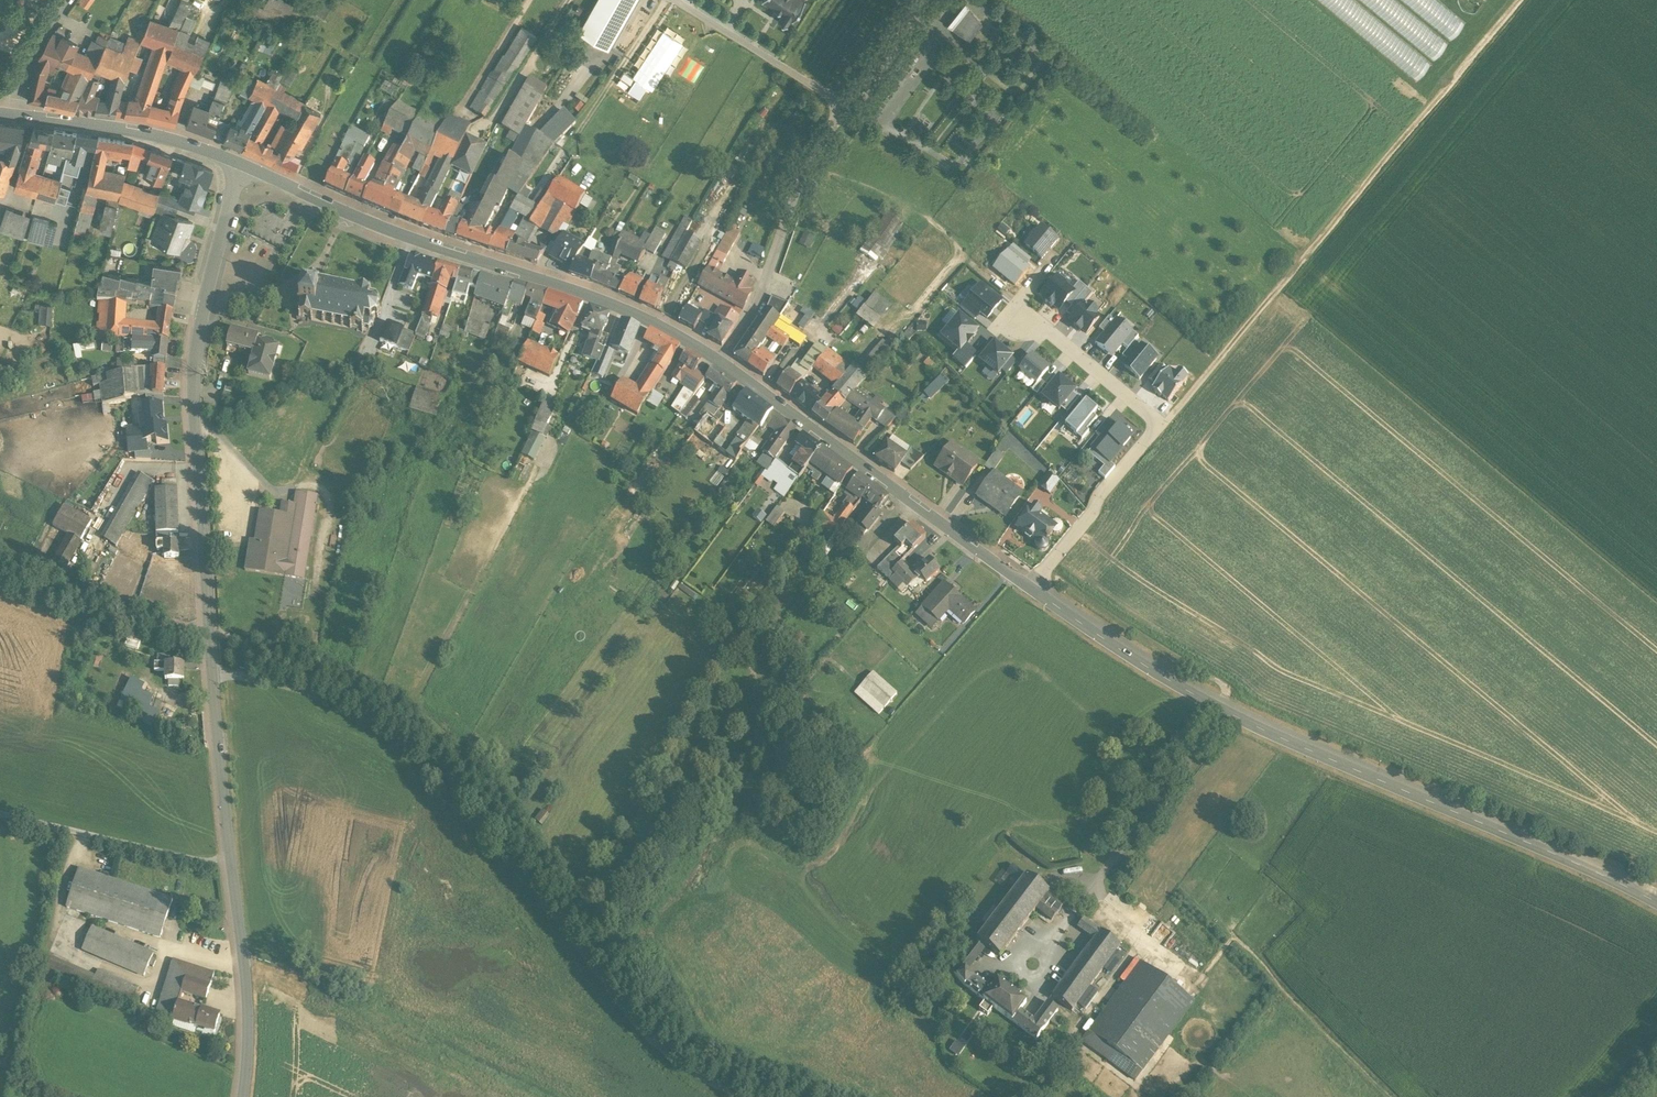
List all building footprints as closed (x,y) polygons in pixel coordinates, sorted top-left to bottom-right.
[(168,25),(180,30),(193,2),(186,0),(180,0),(168,25)] [(301,30),(313,9),(298,0),(296,5),(289,0),(268,0),(264,7),(256,3),(250,13),(273,25),(281,13),(288,16),(285,21),(301,30)] [(323,0),(320,0),(313,12),(324,18),(332,5),(323,0)] [(579,32),(608,49),(636,0),(597,0),(579,32)] [(804,0),(762,0),(762,1),(782,14),(778,20),(787,26),(791,19),(793,20),(805,1),(804,0)] [(1432,60),(1357,0),(1323,0),(1418,76),(1432,60)] [(980,23),(966,7),(951,27),(960,32),(958,35),(965,38),(967,36),(969,37),(980,23)] [(158,21),(150,19),(145,30),(145,31),(141,39),(149,42),(158,21)] [(166,24),(158,21),(149,42),(170,49),(171,50),(175,40),(180,30),(168,25),(166,24)] [(145,30),(139,28),(136,37),(141,39),(145,31),(145,30)] [(504,56),(517,65),(536,36),(523,28),(504,56)] [(257,46),(273,52),(278,40),(262,33),(257,46)] [(200,34),(195,45),(208,50),(212,40),(200,34)] [(319,42),(310,38),(305,36),(303,41),(308,43),(305,49),(313,53),(319,42)] [(31,87),(40,89),(41,89),(47,68),(55,71),(59,63),(72,69),(74,69),(82,51),(75,48),(77,44),(64,37),(60,43),(50,39),(35,66),(31,87)] [(184,45),(175,40),(171,50),(167,58),(173,61),(177,63),(184,45)] [(106,44),(96,41),(90,55),(99,58),(106,44)] [(116,49),(106,44),(99,58),(98,60),(109,65),(116,49)] [(157,45),(141,90),(144,91),(154,95),(159,81),(167,58),(170,49),(157,45)] [(191,48),(184,66),(184,67),(195,72),(204,54),(191,48)] [(134,56),(116,49),(109,65),(106,72),(114,75),(125,78),(129,68),(134,56)] [(90,55),(82,51),(74,69),(72,69),(68,78),(85,84),(90,74),(91,74),(94,67),(98,60),(99,58),(90,55)] [(143,57),(135,54),(134,56),(129,68),(137,72),(143,57)] [(504,56),(480,92),(489,98),(496,102),(519,66),(517,65),(504,56)] [(167,58),(159,81),(164,82),(169,67),(170,68),(173,61),(167,58)] [(356,66),(343,59),(339,66),(352,73),(356,66)] [(109,65),(98,60),(94,67),(102,70),(106,72),(109,65)] [(290,65),(281,81),(289,86),(298,70),(290,65)] [(91,74),(80,96),(74,110),(96,112),(99,100),(100,96),(93,94),(102,70),(94,67),(91,74)] [(184,67),(173,92),(185,95),(191,80),(195,72),(184,67)] [(274,69),(266,83),(276,88),(280,81),(279,80),(282,74),(274,69)] [(415,77),(407,72),(406,73),(401,70),(399,75),(403,78),(403,79),(411,84),(415,77)] [(114,75),(107,101),(99,100),(96,112),(115,114),(120,98),(125,78),(114,75)] [(234,88),(241,92),(247,79),(240,75),(236,82),(234,88)] [(504,124),(521,134),(525,127),(518,123),(522,115),(529,119),(549,86),(531,76),(504,124)] [(223,77),(219,86),(232,91),(234,88),(236,82),(223,77)] [(85,84),(68,78),(66,84),(76,87),(76,86),(83,89),(85,84)] [(266,83),(258,78),(255,83),(247,79),(241,92),(255,100),(259,93),(269,99),(276,88),(266,83)] [(638,79),(630,92),(642,99),(649,86),(638,79)] [(76,87),(66,84),(63,90),(61,94),(48,92),(45,103),(74,110),(80,96),(79,96),(83,89),(76,86),(76,87)] [(232,91),(219,86),(215,95),(227,100),(232,91)] [(40,89),(31,87),(28,99),(45,103),(48,92),(39,90),(40,89)] [(141,100),(120,98),(115,114),(147,117),(150,105),(154,95),(144,91),(141,100)] [(166,110),(158,107),(155,119),(176,124),(182,103),(185,95),(173,92),(166,110)] [(281,96),(275,92),(268,102),(275,106),(281,96)] [(297,100),(284,92),(281,96),(275,106),(278,108),(296,118),(304,105),(297,100)] [(269,99),(259,93),(255,100),(265,106),(268,102),(269,99)] [(214,98),(209,113),(192,107),(186,124),(213,135),(225,102),(214,98)] [(489,98),(483,106),(490,110),(496,102),(489,98)] [(265,106),(255,100),(246,117),(256,123),(265,106)] [(483,106),(476,101),(471,109),(485,118),(490,110),(483,106)] [(268,102),(265,106),(256,123),(253,130),(257,132),(259,128),(265,131),(278,108),(268,102)] [(412,111),(397,104),(381,131),(390,135),(392,131),(408,139),(420,115),(412,111)] [(584,107),(579,104),(575,112),(581,115),(584,107)] [(158,107),(150,105),(147,117),(155,119),(158,107)] [(296,118),(292,126),(308,135),(321,114),(304,105),(296,118)] [(445,125),(421,113),(420,115),(408,139),(405,144),(406,144),(403,149),(411,153),(412,151),(420,155),(428,159),(430,154),(432,152),(445,125)] [(567,113),(545,138),(555,144),(576,123),(567,113)] [(529,119),(522,115),(518,123),(525,127),(530,130),(534,122),(529,119)] [(241,125),(237,123),(235,127),(230,125),(224,140),(242,148),(256,123),(246,117),(241,125)] [(457,121),(449,117),(445,125),(432,152),(444,157),(453,162),(454,162),(471,126),(458,119),(457,121)] [(14,124),(6,123),(4,135),(3,139),(11,140),(13,135),(14,124)] [(25,126),(14,124),(13,135),(11,140),(10,144),(20,146),(23,138),(25,126)] [(34,126),(25,154),(37,158),(41,141),(43,142),(52,143),(54,129),(34,126)] [(308,135),(292,126),(289,130),(286,136),(284,141),(295,147),(297,144),(302,147),(308,135)] [(289,130),(282,127),(280,132),(286,136),(289,130)] [(521,134),(510,157),(521,163),(536,133),(530,130),(525,127),(521,134)] [(257,132),(253,130),(242,148),(272,162),(278,152),(270,149),(272,146),(266,142),(265,143),(260,141),(265,131),(259,128),(257,132)] [(77,133),(54,129),(52,143),(51,146),(58,147),(57,149),(63,150),(68,151),(67,155),(68,156),(71,156),(77,133)] [(286,136),(280,132),(274,142),(281,146),(284,141),(286,136)] [(98,136),(77,133),(71,156),(70,157),(82,160),(86,144),(96,146),(98,136)] [(545,138),(536,133),(521,163),(516,175),(529,182),(555,144),(545,138)] [(134,142),(98,136),(96,146),(92,164),(103,166),(107,154),(111,154),(112,150),(131,152),(134,142)] [(466,138),(452,166),(451,166),(451,167),(471,177),(486,147),(466,138)] [(278,152),(272,162),(301,175),(305,166),(297,163),(300,156),(293,152),(295,147),(284,141),(281,146),(278,152)] [(143,146),(134,142),(131,152),(131,153),(128,166),(135,168),(140,154),(143,146)] [(281,146),(274,142),(272,145),(272,146),(270,149),(278,152),(281,146)] [(345,143),(325,186),(346,196),(354,181),(343,175),(348,164),(346,164),(354,148),(345,143)] [(367,155),(365,160),(369,162),(377,145),(374,143),(371,147),(367,155)] [(20,146),(10,144),(7,150),(17,154),(20,146)] [(371,148),(367,145),(363,153),(364,153),(367,155),(371,148)] [(63,150),(57,149),(58,147),(51,146),(47,159),(59,162),(63,150)] [(173,156),(143,146),(140,154),(153,160),(147,176),(150,177),(149,180),(146,178),(142,187),(159,193),(162,183),(173,156)] [(376,183),(386,187),(394,169),(392,169),(402,151),(396,148),(389,157),(376,183)] [(402,151),(392,169),(394,169),(402,173),(410,155),(411,153),(403,149),(402,151)] [(17,154),(7,150),(5,156),(15,160),(17,154)] [(420,155),(412,151),(411,153),(410,155),(418,159),(420,155)] [(0,154),(0,190),(4,192),(15,160),(5,156),(0,154)] [(37,158),(25,154),(20,168),(32,172),(37,158)] [(428,159),(424,166),(429,168),(432,162),(433,156),(430,154),(428,159)] [(71,156),(68,156),(64,171),(78,174),(82,160),(70,157),(71,156)] [(453,162),(444,157),(438,169),(448,174),(451,167),(451,166),(453,162)] [(501,174),(496,184),(490,181),(483,194),(480,200),(485,202),(499,209),(516,175),(521,163),(510,157),(501,174)] [(354,181),(346,196),(363,203),(368,192),(361,188),(374,165),(369,162),(365,160),(364,162),(354,181)] [(213,171),(186,161),(183,167),(182,168),(183,168),(180,175),(189,178),(181,199),(181,200),(197,206),(199,207),(213,171)] [(103,166),(92,164),(91,169),(90,171),(102,173),(102,170),(103,166)] [(32,172),(20,168),(14,186),(37,193),(42,175),(32,172)] [(386,187),(376,183),(374,182),(370,188),(368,192),(363,203),(399,218),(405,203),(398,200),(398,199),(393,197),(395,193),(393,192),(402,173),(394,169),(386,187)] [(438,169),(426,191),(437,196),(448,174),(438,169)] [(102,173),(90,171),(88,179),(87,186),(85,190),(97,192),(106,194),(110,172),(102,170),(102,173)] [(125,176),(110,172),(106,194),(120,196),(124,181),(125,176)] [(61,181),(42,175),(37,193),(55,199),(56,198),(60,185),(61,182),(61,181)] [(566,184),(558,179),(547,196),(538,209),(530,222),(528,226),(536,229),(538,231),(538,230),(555,201),(556,201),(566,184)] [(135,185),(124,181),(120,196),(119,198),(129,202),(135,185)] [(566,184),(556,201),(555,201),(538,230),(538,231),(547,236),(556,220),(574,189),(566,184)] [(71,188),(60,185),(56,198),(66,201),(71,188)] [(142,187),(135,185),(129,202),(140,206),(153,210),(157,199),(159,193),(142,187)] [(753,186),(745,202),(753,206),(761,190),(753,186)] [(574,189),(556,220),(564,224),(567,226),(585,195),(574,189)] [(97,192),(85,190),(81,207),(92,211),(97,192)] [(181,199),(160,191),(160,193),(159,193),(157,199),(179,207),(194,213),(197,206),(181,200),(181,199)] [(418,208),(405,203),(399,218),(421,227),(429,213),(437,196),(426,191),(418,208)] [(518,197),(510,211),(518,216),(526,202),(518,197)] [(157,199),(153,210),(166,214),(166,213),(175,216),(179,207),(157,199)] [(446,201),(439,217),(438,216),(436,221),(434,221),(436,216),(429,213),(421,227),(444,235),(453,217),(458,206),(446,201)] [(478,217),(472,229),(462,226),(456,239),(489,250),(494,240),(483,234),(495,210),(498,212),(499,209),(485,202),(482,209),(478,217)] [(538,209),(526,202),(518,216),(530,222),(538,209)] [(117,206),(106,203),(100,230),(111,232),(117,206)] [(482,209),(471,205),(468,213),(478,217),(482,209)] [(14,209),(7,206),(3,217),(10,220),(12,215),(14,209)] [(153,210),(140,206),(139,212),(151,217),(153,210)] [(92,211),(81,207),(77,221),(87,224),(90,225),(93,211),(92,211)] [(888,212),(860,252),(875,262),(903,223),(888,212)] [(175,216),(166,213),(166,214),(156,243),(180,251),(187,234),(189,235),(193,223),(175,216)] [(464,222),(453,217),(445,236),(456,239),(462,226),(472,229),(478,217),(468,213),(464,222)] [(12,215),(10,220),(3,217),(0,226),(0,229),(24,237),(29,220),(12,215)] [(50,220),(33,215),(28,237),(44,242),(50,220)] [(679,230),(686,234),(693,220),(686,216),(679,230)] [(564,224),(556,220),(547,236),(549,237),(549,239),(553,241),(558,233),(564,224)] [(87,224),(77,221),(73,235),(84,238),(87,224)] [(528,226),(523,223),(516,237),(515,239),(525,244),(528,245),(532,236),(536,229),(528,226)] [(731,225),(713,260),(719,263),(723,265),(739,234),(735,231),(736,228),(731,225)] [(651,236),(660,242),(666,232),(657,227),(651,236)] [(1039,229),(1025,246),(1041,259),(1055,242),(1039,229)] [(679,230),(663,259),(670,263),(686,234),(679,230)] [(516,237),(499,232),(494,240),(489,250),(506,255),(515,239),(516,237)] [(647,244),(622,232),(617,240),(620,241),(642,252),(644,250),(647,244)] [(817,236),(806,232),(802,243),(812,247),(817,236)] [(553,241),(551,244),(557,247),(564,236),(558,233),(553,241)] [(701,242),(686,234),(670,263),(672,264),(677,266),(685,271),(701,242)] [(584,248),(564,236),(557,247),(551,258),(571,270),(576,260),(583,249),(584,248)] [(647,244),(644,250),(654,256),(662,242),(660,242),(651,236),(647,244)] [(525,244),(515,239),(506,255),(531,263),(536,253),(522,249),(525,244)] [(584,248),(583,249),(592,254),(597,244),(589,239),(584,248)] [(642,252),(620,241),(617,249),(615,253),(620,255),(638,264),(645,253),(642,252)] [(762,259),(766,248),(753,244),(750,255),(762,259)] [(539,247),(536,253),(543,256),(545,252),(539,247)] [(1030,260),(1016,248),(1011,254),(1025,266),(1030,260)] [(592,255),(592,254),(583,249),(576,260),(589,265),(592,255)] [(1028,269),(1025,266),(1011,254),(1008,252),(994,269),(1014,286),(1028,269)] [(536,253),(531,263),(537,265),(543,256),(536,253)] [(87,257),(71,254),(68,268),(83,272),(87,257)] [(589,265),(583,280),(590,283),(596,268),(607,272),(608,272),(612,262),(592,255),(589,265)] [(418,278),(423,280),(428,262),(411,257),(400,287),(412,292),(418,278)] [(571,270),(569,275),(583,280),(589,265),(576,260),(571,270)] [(719,263),(713,260),(707,269),(714,273),(719,263)] [(423,280),(433,283),(438,265),(428,262),(423,280)] [(180,267),(154,263),(151,281),(166,284),(164,297),(165,297),(175,299),(180,267)] [(460,272),(438,265),(433,283),(429,294),(434,296),(436,292),(446,294),(449,282),(457,284),(460,272)] [(626,284),(605,276),(607,272),(596,268),(590,283),(619,294),(626,284)] [(714,273),(707,269),(699,286),(724,300),(734,284),(714,273)] [(646,274),(639,271),(635,281),(641,284),(646,274)] [(481,277),(461,272),(457,284),(450,304),(465,307),(469,290),(477,292),(481,277)] [(151,281),(103,273),(97,301),(101,302),(130,306),(137,306),(137,305),(142,306),(150,307),(149,308),(162,311),(163,310),(165,297),(164,297),(166,284),(151,281)] [(734,284),(724,300),(742,310),(751,294),(749,292),(754,282),(744,277),(744,278),(739,274),(734,284)] [(513,289),(481,277),(477,292),(474,301),(504,313),(507,305),(513,289)] [(635,281),(630,278),(626,284),(619,294),(634,301),(642,284),(635,281)] [(1059,310),(1065,303),(1074,293),(1071,291),(1056,278),(1041,296),(1046,300),(1045,302),(1051,307),(1053,305),(1059,310)] [(659,282),(652,279),(648,288),(655,291),(659,282)] [(348,291),(341,289),(341,288),(339,287),(338,289),(331,287),(332,286),(330,285),(329,287),(320,285),(321,283),(320,282),(318,283),(309,281),(308,280),(306,281),(307,283),(305,292),(304,292),(302,302),(299,302),(298,308),(302,308),(300,318),(298,319),(299,321),(301,320),(310,322),(311,323),(313,323),(312,321),(312,320),(322,322),(322,324),(323,325),(324,323),(332,324),(331,326),(333,327),(334,325),(341,326),(341,328),(343,328),(343,327),(350,328),(350,329),(349,330),(350,332),(352,330),(361,332),(362,334),(364,333),(363,331),(368,332),(369,333),(371,332),(370,331),(372,330),(373,331),(374,329),(372,328),(373,326),(375,325),(375,324),(373,324),(372,322),(375,320),(378,321),(379,319),(377,317),(378,313),(380,313),(380,310),(377,311),(375,307),(377,305),(378,306),(379,305),(378,304),(378,302),(380,303),(380,300),(378,300),(377,298),(378,296),(376,295),(375,296),(370,295),(371,294),(372,294),(371,292),(369,293),(360,291),(359,289),(357,291),(358,292),(357,293),(350,291),(351,290),(349,289),(348,291)] [(648,288),(647,287),(640,304),(654,311),(662,294),(663,294),(667,285),(659,282),(655,291),(648,288)] [(1079,282),(1071,291),(1074,293),(1065,303),(1071,307),(1086,288),(1079,282)] [(513,289),(507,305),(513,307),(521,310),(525,300),(529,289),(515,285),(513,289)] [(981,285),(967,302),(981,313),(987,319),(1001,302),(981,285)] [(1093,294),(1086,288),(1071,307),(1065,313),(1071,318),(1083,305),(1093,294)] [(548,295),(529,289),(525,300),(532,303),(525,320),(536,325),(539,317),(543,308),(542,308),(548,295)] [(436,292),(434,296),(429,294),(422,317),(423,318),(433,321),(437,322),(446,294),(436,292)] [(891,307),(874,294),(865,307),(881,320),(891,307)] [(583,307),(548,295),(543,308),(565,317),(561,324),(572,329),(577,319),(578,319),(583,307)] [(765,311),(778,320),(788,304),(771,296),(769,304),(765,311)] [(175,299),(165,297),(163,310),(173,312),(175,299)] [(975,320),(981,313),(967,302),(966,301),(960,308),(975,320)] [(124,305),(101,302),(99,315),(100,315),(100,324),(97,324),(97,343),(106,341),(118,339),(118,331),(124,331),(124,326),(124,324),(124,315),(124,305)] [(705,312),(690,304),(687,310),(702,318),(705,312)] [(142,306),(137,305),(137,306),(130,306),(130,311),(141,313),(142,306)] [(507,305),(504,313),(500,324),(506,326),(513,307),(507,305)] [(1083,305),(1071,318),(1070,320),(1075,324),(1074,326),(1080,331),(1081,329),(1086,334),(1099,318),(1095,315),(1097,312),(1089,306),(1087,308),(1083,305)] [(865,307),(855,318),(874,330),(881,320),(865,307)] [(609,316),(589,309),(582,330),(591,333),(587,347),(590,348),(596,350),(601,338),(602,337),(609,316)] [(159,329),(140,327),(139,339),(168,341),(171,321),(173,312),(163,310),(162,311),(159,329)] [(702,318),(687,310),(679,323),(694,332),(699,322),(702,318)] [(738,320),(723,311),(718,320),(717,320),(717,321),(718,321),(712,330),(707,339),(721,348),(738,320)] [(760,321),(734,358),(747,367),(755,356),(767,338),(772,330),(778,320),(765,311),(760,321)] [(718,320),(705,312),(702,318),(699,322),(712,330),(718,321),(717,321),(717,320),(718,320)] [(51,314),(42,313),(41,326),(49,327),(51,314)] [(939,336),(959,353),(965,347),(966,345),(967,346),(972,341),(971,340),(977,332),(959,317),(949,330),(946,328),(939,336)] [(1099,329),(1104,333),(1114,321),(1108,317),(1099,329)] [(433,321),(423,318),(420,326),(429,330),(433,321)] [(1112,358),(1122,345),(1133,332),(1116,319),(1114,321),(1104,333),(1095,344),(1112,358)] [(488,326),(470,320),(465,335),(484,341),(488,326)] [(506,326),(500,324),(494,341),(505,345),(509,332),(511,328),(506,326)] [(572,329),(561,324),(558,330),(569,336),(572,329)] [(839,324),(833,331),(840,336),(845,329),(839,324)] [(541,327),(536,325),(533,331),(540,334),(542,328),(541,327)] [(612,351),(628,358),(639,331),(622,325),(612,351)] [(140,327),(124,326),(124,331),(118,331),(118,339),(132,338),(139,339),(140,327)] [(403,332),(387,326),(380,344),(396,350),(396,349),(409,355),(416,337),(403,332)] [(429,330),(420,326),(416,337),(425,340),(426,337),(429,337),(429,330)] [(801,337),(788,328),(782,337),(789,341),(789,342),(795,345),(801,337)] [(259,338),(231,330),(226,346),(227,347),(236,349),(254,354),(257,343),(259,338)] [(548,356),(547,356),(558,361),(569,336),(558,330),(556,335),(548,356)] [(782,337),(772,330),(767,338),(783,349),(789,342),(789,341),(782,337)] [(657,351),(673,359),(673,360),(680,349),(650,332),(644,343),(657,351)] [(1138,337),(1133,332),(1122,345),(1127,350),(1134,341),(1138,337)] [(601,338),(596,350),(590,348),(585,360),(596,364),(599,366),(604,352),(599,350),(602,339),(602,337),(601,338)] [(262,344),(257,343),(254,354),(252,360),(251,360),(249,368),(250,369),(248,376),(269,381),(272,369),(274,370),(276,361),(275,361),(278,349),(274,347),(271,342),(267,341),(262,344)] [(505,345),(494,341),(490,348),(502,353),(503,352),(502,352),(505,346),(505,345)] [(1141,347),(1134,341),(1127,350),(1122,357),(1128,362),(1141,347)] [(133,342),(121,342),(114,343),(115,355),(131,355),(133,342)] [(155,342),(133,342),(131,355),(141,355),(141,354),(154,354),(154,362),(166,362),(168,344),(155,342)] [(114,343),(97,346),(99,354),(115,355),(114,343)] [(87,345),(74,347),(75,354),(88,351),(87,345)] [(543,354),(527,346),(513,377),(514,378),(520,381),(526,369),(534,373),(543,354)] [(981,362),(991,350),(986,346),(977,357),(976,358),(980,362),(981,362)] [(991,350),(981,362),(997,376),(1001,371),(1011,359),(995,346),(991,350)] [(825,354),(815,347),(809,355),(819,362),(825,354)] [(886,354),(878,347),(867,360),(875,367),(886,354)] [(976,358),(977,357),(965,347),(959,353),(954,360),(966,370),(976,358)] [(1156,359),(1141,347),(1128,362),(1125,367),(1135,375),(1135,376),(1139,380),(1156,359)] [(673,359),(657,351),(655,355),(660,358),(655,367),(653,366),(652,368),(638,391),(630,386),(622,382),(611,402),(619,406),(626,410),(637,417),(644,406),(645,404),(650,397),(652,393),(664,375),(673,359)] [(838,359),(828,351),(819,362),(813,369),(824,377),(838,359)] [(613,356),(604,352),(599,366),(596,364),(592,377),(602,381),(613,356)] [(548,356),(543,354),(534,373),(549,379),(558,361),(547,356),(548,356)] [(702,363),(688,354),(680,366),(681,367),(689,372),(694,375),(695,375),(702,363)] [(655,355),(653,358),(654,358),(650,365),(653,366),(655,367),(660,358),(655,355)] [(760,355),(758,358),(755,356),(747,367),(763,378),(773,364),(760,355)] [(809,355),(799,369),(808,375),(813,369),(819,362),(809,355)] [(1048,370),(1031,356),(1020,370),(1036,384),(1040,380),(1048,370)] [(838,359),(824,377),(830,382),(836,388),(832,393),(844,403),(855,391),(866,378),(854,367),(852,370),(838,359)] [(1016,364),(1011,359),(1001,371),(1006,376),(1016,364)] [(430,366),(422,363),(420,367),(428,372),(430,366)] [(1160,365),(1148,380),(1154,385),(1167,370),(1160,365)] [(799,369),(795,366),(789,373),(802,383),(803,382),(807,377),(808,375),(799,369)] [(694,375),(689,372),(681,367),(672,380),(680,385),(684,390),(694,396),(705,381),(695,375),(694,375)] [(1167,369),(1167,370),(1154,385),(1152,388),(1155,391),(1153,392),(1160,397),(1161,396),(1168,401),(1188,377),(1178,370),(1174,375),(1167,369)] [(128,374),(116,375),(93,380),(94,388),(100,387),(115,384),(134,382),(138,382),(137,370),(132,370),(132,374),(128,374)] [(165,370),(137,370),(138,382),(153,381),(153,396),(163,397),(165,370)] [(737,387),(713,370),(705,381),(718,390),(713,397),(724,405),(737,387)] [(788,373),(777,388),(790,398),(790,397),(801,383),(802,383),(789,373),(788,373)] [(1045,384),(1048,387),(1057,376),(1054,373),(1045,384)] [(1062,407),(1074,392),(1075,390),(1057,375),(1057,376),(1048,387),(1043,392),(1062,407)] [(924,394),(931,401),(949,383),(942,376),(924,394)] [(520,381),(514,378),(511,386),(517,389),(520,381)] [(1045,384),(1040,380),(1036,384),(1031,389),(1037,394),(1045,384)] [(718,390),(705,381),(694,396),(686,409),(699,419),(703,412),(713,397),(718,390)] [(115,384),(100,387),(101,394),(134,390),(134,382),(115,384)] [(818,397),(801,383),(790,397),(807,411),(815,402),(818,397)] [(239,390),(226,386),(223,398),(236,402),(239,390)] [(442,397),(416,389),(410,410),(436,418),(442,397)] [(134,390),(101,394),(102,406),(126,404),(125,399),(135,398),(134,390)] [(684,390),(671,411),(680,417),(686,409),(694,396),(684,390)] [(844,403),(825,426),(857,448),(858,446),(855,444),(872,420),(881,426),(889,415),(855,391),(844,403)] [(1062,407),(1068,412),(1080,397),(1074,392),(1062,407)] [(664,400),(652,393),(650,397),(645,404),(656,412),(664,400)] [(820,406),(813,416),(825,426),(844,403),(832,393),(820,406)] [(773,413),(746,394),(733,412),(749,424),(751,422),(761,429),(763,426),(767,421),(773,413)] [(153,396),(146,397),(146,406),(162,405),(164,405),(163,397),(153,396)] [(724,405),(713,397),(703,412),(708,415),(714,419),(718,414),(724,405)] [(1065,427),(1082,440),(1089,432),(1087,430),(1097,418),(1093,415),(1097,411),(1086,401),(1065,427)] [(556,408),(542,402),(524,447),(538,452),(556,408)] [(813,416),(820,406),(815,402),(807,411),(813,416)] [(146,406),(143,406),(144,417),(146,443),(157,442),(157,444),(157,445),(169,444),(168,443),(167,427),(167,426),(162,426),(162,417),(163,417),(163,416),(162,406),(162,405),(146,406)] [(708,415),(703,412),(699,419),(703,421),(708,415)] [(773,413),(767,421),(773,426),(779,418),(773,413)] [(723,418),(718,414),(714,419),(719,424),(723,418)] [(714,419),(708,415),(703,421),(694,434),(713,449),(714,447),(720,438),(726,429),(719,424),(716,427),(711,424),(714,419)] [(895,420),(889,415),(881,426),(886,429),(895,420)] [(141,428),(127,430),(129,454),(135,454),(147,452),(146,443),(144,417),(140,417),(141,428)] [(686,421),(680,417),(676,423),(682,428),(686,421)] [(796,430),(779,418),(773,426),(779,430),(768,447),(779,454),(780,453),(796,430)] [(1110,438),(1118,428),(1108,419),(1099,430),(1110,438)] [(1118,428),(1110,438),(1109,439),(1122,449),(1130,438),(1118,428)] [(1110,463),(1122,449),(1109,439),(1110,438),(1099,430),(1095,434),(1100,438),(1092,449),(1110,463)] [(739,438),(737,441),(745,447),(752,437),(744,431),(739,438)] [(713,449),(694,434),(688,442),(696,448),(707,456),(713,449)] [(821,449),(803,435),(795,446),(800,450),(799,450),(802,453),(803,452),(812,459),(813,460),(821,449)] [(725,442),(720,438),(714,447),(719,451),(725,442)] [(737,441),(725,456),(736,463),(741,456),(740,455),(745,447),(737,441)] [(696,448),(688,442),(684,448),(702,462),(706,458),(696,450),(696,448)] [(906,458),(886,444),(876,460),(894,473),(906,458)] [(980,464),(952,445),(936,469),(963,488),(980,464)] [(779,454),(768,447),(763,456),(774,463),(776,461),(775,460),(779,454)] [(813,460),(809,465),(825,477),(837,460),(821,449),(813,460)] [(1115,467),(1092,449),(1088,454),(1104,467),(1098,473),(1105,479),(1115,467)] [(147,452),(135,454),(136,461),(151,462),(150,452),(147,452)] [(802,453),(789,472),(798,479),(812,459),(803,452),(802,453)] [(996,452),(984,467),(992,472),(1003,457),(996,452)] [(779,454),(775,460),(776,461),(782,465),(786,460),(785,456),(780,453),(779,454)] [(763,456),(757,465),(767,473),(771,467),(774,463),(763,456)] [(837,460),(825,477),(840,488),(852,471),(837,460)] [(767,473),(765,476),(773,481),(779,473),(771,467),(767,473)] [(728,473),(722,468),(718,473),(725,478),(728,473)] [(789,472),(783,468),(779,473),(784,478),(779,485),(788,492),(798,479),(789,472)] [(873,487),(852,471),(840,488),(852,496),(849,500),(852,501),(848,507),(854,511),(862,500),(873,487)] [(137,473),(101,539),(121,550),(126,540),(121,538),(153,482),(137,473)] [(1022,494),(994,473),(976,498),(988,506),(990,503),(1007,515),(1022,494)] [(1059,484),(1046,475),(1038,487),(1050,496),(1059,484)] [(763,477),(738,510),(746,516),(772,482),(763,477)] [(177,481),(163,482),(163,491),(177,490),(177,481)] [(634,484),(626,494),(633,499),(641,489),(634,484)] [(788,492),(779,485),(774,492),(784,499),(788,492)] [(888,499),(873,487),(862,500),(867,504),(871,507),(877,512),(883,506),(884,507),(889,502),(887,500),(888,499)] [(163,491),(155,491),(156,535),(178,534),(177,490),(163,491)] [(317,497),(298,494),(296,506),(297,506),(285,577),(304,580),(317,497)] [(282,504),(280,516),(260,513),(255,542),(254,548),(249,547),(245,571),(285,577),(297,506),(296,506),(282,504)] [(829,504),(822,515),(829,519),(836,508),(829,504)] [(92,522),(64,507),(53,527),(69,536),(81,542),(92,522)] [(854,511),(848,507),(844,512),(850,516),(854,511)] [(877,512),(871,507),(870,510),(864,517),(873,524),(879,516),(876,514),(877,512)] [(776,508),(765,523),(773,530),(785,515),(776,508)] [(759,509),(753,516),(762,523),(768,516),(759,509)] [(1041,518),(1030,510),(1017,529),(1036,543),(1036,545),(1035,547),(1036,549),(1036,551),(1038,552),(1039,553),(1041,553),(1042,554),(1043,553),(1045,553),(1046,552),(1047,551),(1048,550),(1049,549),(1049,548),(1049,547),(1049,545),(1048,544),(1048,543),(1046,541),(1052,534),(1056,528),(1050,524),(1041,518)] [(844,512),(835,524),(833,522),(831,525),(838,530),(842,525),(850,516),(844,512)] [(873,524),(864,517),(854,529),(863,537),(873,524)] [(1058,522),(1057,521),(1056,521),(1055,521),(1053,522),(1052,523),(1050,524),(1056,528),(1052,534),(1053,535),(1054,535),(1056,535),(1058,535),(1059,534),(1060,534),(1062,532),(1062,531),(1063,530),(1063,528),(1063,527),(1062,525),(1062,524),(1061,523),(1059,522),(1058,522)] [(838,530),(837,532),(843,536),(847,530),(842,525),(838,530)] [(913,526),(906,532),(904,531),(897,538),(899,539),(894,544),(899,548),(894,553),(903,562),(926,539),(913,526)] [(809,533),(802,527),(790,541),(798,547),(809,533)] [(830,541),(824,548),(829,553),(843,536),(837,532),(833,536),(830,541)] [(81,542),(69,536),(53,564),(66,572),(82,544),(81,542)] [(179,544),(157,545),(157,553),(162,552),(162,557),(165,557),(165,560),(179,559),(179,544)] [(894,553),(877,570),(890,581),(896,575),(892,572),(901,563),(903,562),(894,553)] [(921,566),(915,571),(915,572),(911,575),(912,576),(903,584),(908,589),(920,578),(926,585),(940,573),(929,562),(922,568),(921,566)] [(911,575),(901,563),(892,572),(896,575),(903,584),(912,576),(911,575)] [(974,613),(943,585),(933,596),(939,602),(929,613),(938,622),(949,610),(964,624),(974,613)] [(150,649),(107,636),(104,647),(147,660),(150,649)] [(184,665),(155,664),(154,672),(166,672),(166,681),(184,681),(184,665)] [(897,695),(873,674),(861,687),(884,709),(897,695)] [(135,682),(122,705),(176,735),(186,717),(159,702),(162,697),(135,682)] [(536,819),(545,827),(554,817),(545,809),(536,819)] [(1025,876),(1012,866),(994,890),(1007,900),(1025,876)] [(173,900),(79,869),(66,908),(160,939),(173,900)] [(1048,892),(1026,876),(1025,876),(1007,900),(977,940),(984,946),(999,957),(1035,909),(1036,909),(1048,892)] [(1048,892),(1036,909),(1051,920),(1063,904),(1048,892)] [(1119,946),(1084,919),(1077,927),(1093,940),(1052,997),(1071,1012),(1119,946)] [(153,954),(92,928),(82,950),(144,977),(146,972),(151,959),(153,954)] [(977,940),(951,974),(956,979),(964,971),(984,946),(977,940)] [(156,961),(151,959),(146,972),(150,974),(156,961)] [(173,962),(157,1012),(157,1013),(173,1018),(178,1002),(179,1002),(182,991),(185,979),(189,967),(173,962)] [(1141,962),(1081,1043),(1135,1082),(1193,1002),(1141,962)] [(214,975),(189,967),(185,979),(211,987),(214,975)] [(1026,1004),(997,982),(991,990),(974,977),(973,979),(964,971),(956,979),(964,988),(984,1003),(978,1010),(987,1017),(993,1009),(1036,1041),(1058,1012),(1048,1004),(1034,1023),(1020,1012),(1026,1004)] [(211,987),(185,979),(182,991),(206,1001),(211,987)] [(179,1002),(178,1002),(173,1018),(173,1020),(197,1028),(202,1012),(179,1002)] [(219,1017),(202,1011),(197,1028),(197,1029),(214,1034),(219,1017)]
